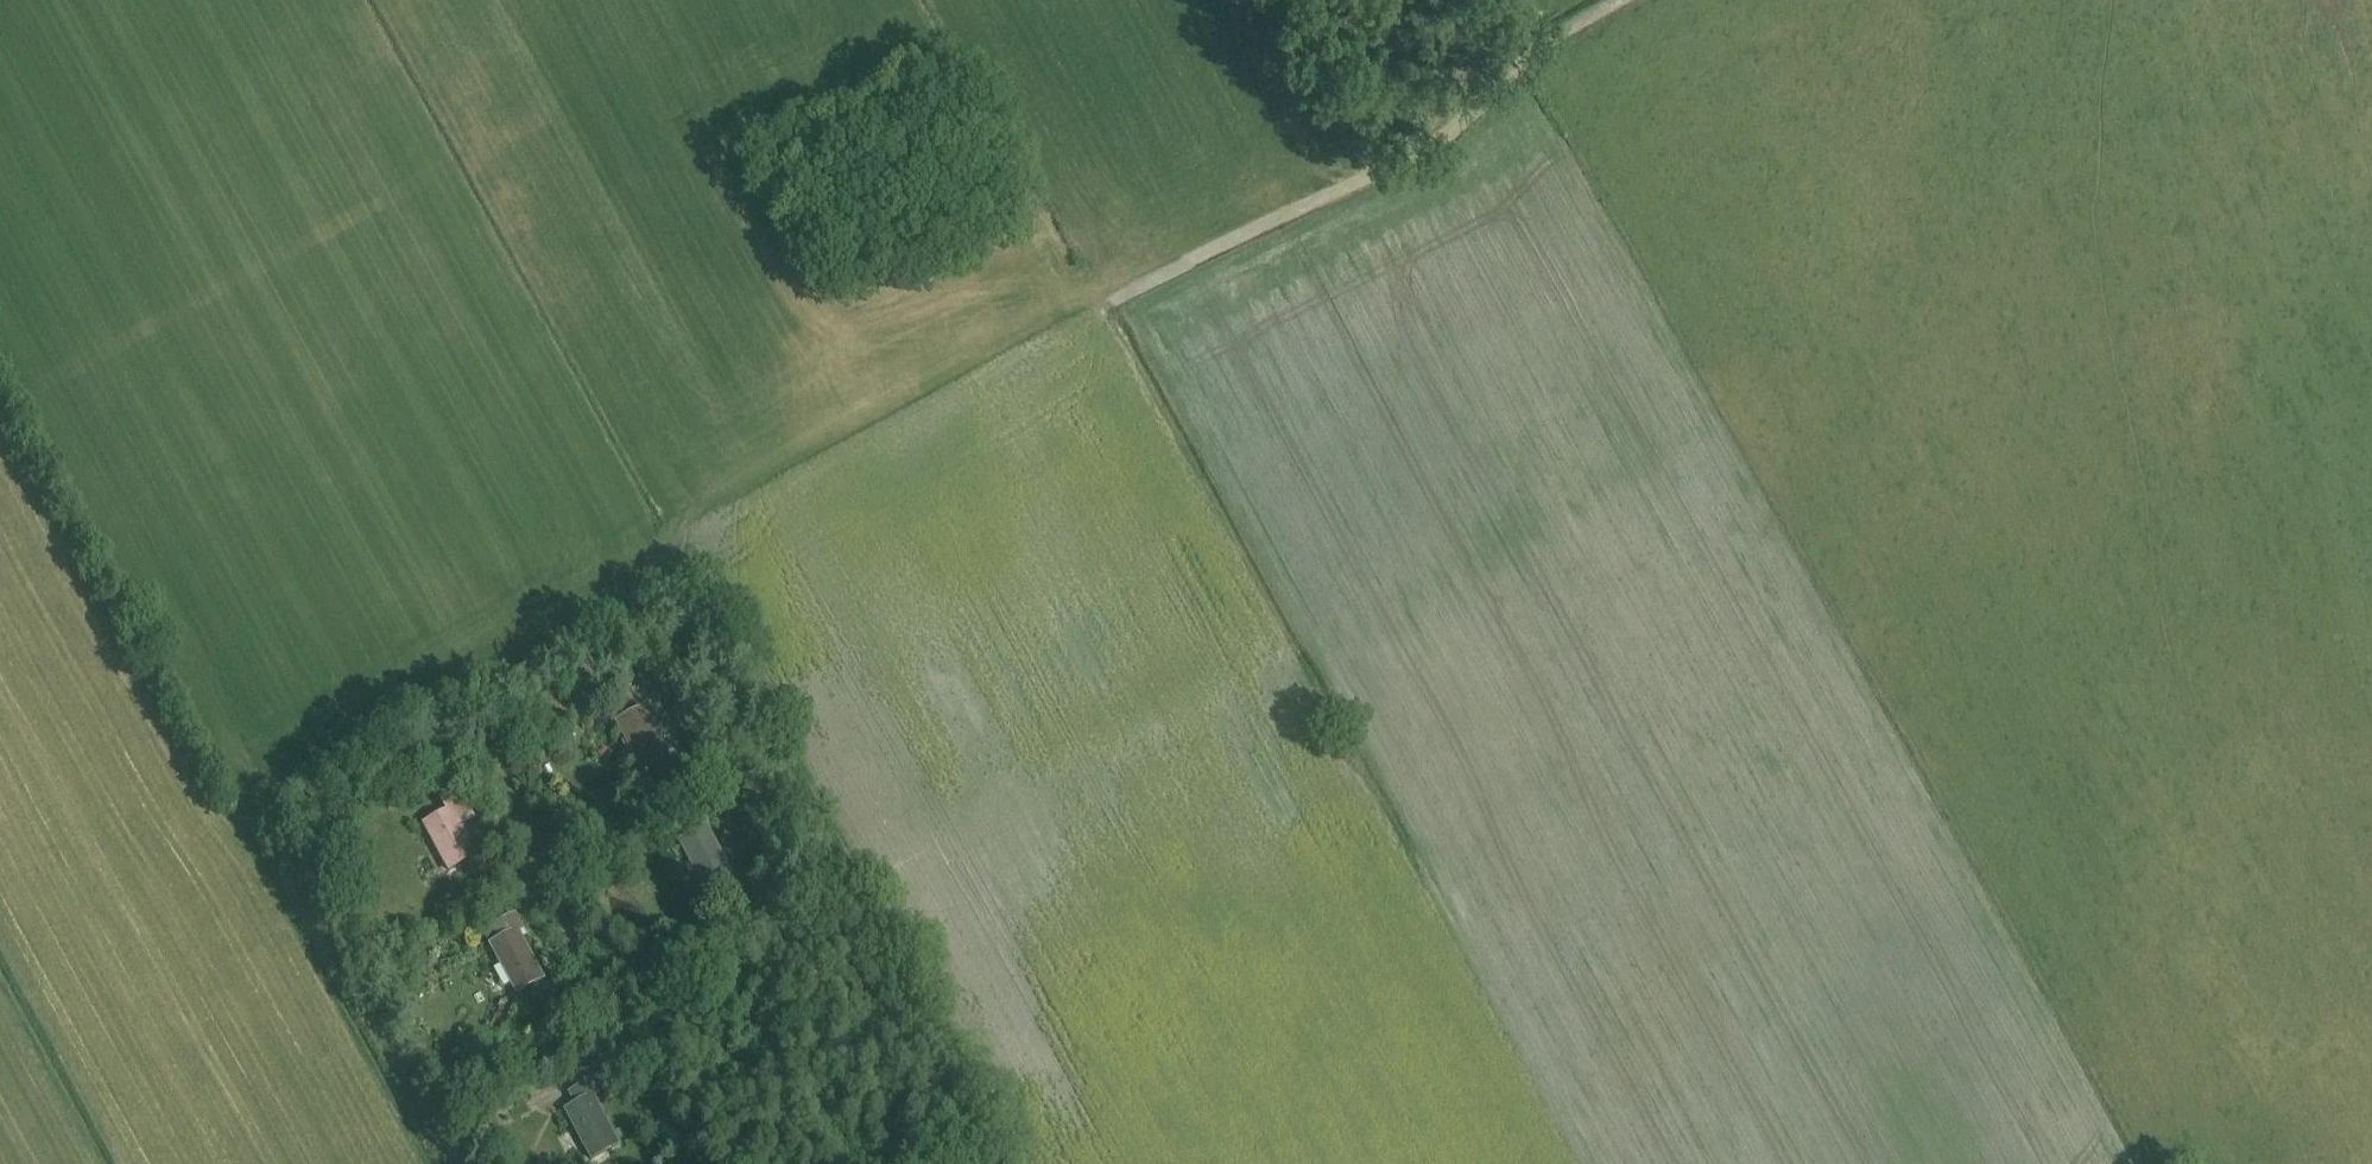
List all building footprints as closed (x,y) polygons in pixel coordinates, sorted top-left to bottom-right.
[(659,778),(680,767),(673,754),(668,757),(643,710),(627,719),(630,724),(620,729),(642,771),(652,765),(659,778)] [(456,820),(470,812),(459,791),(440,801),(447,814),(425,826),(449,870),(476,856),(456,820)] [(722,897),(745,885),(738,872),(731,875),(706,829),(690,838),(693,843),(683,848),(705,890),(715,884),(722,897)] [(516,993),(542,979),(517,933),(522,930),(515,917),(494,928),(504,946),(494,952),(516,993)] [(591,1159),(617,1145),(592,1099),(597,1096),(590,1083),(569,1094),(579,1112),(569,1117),(591,1159)]
